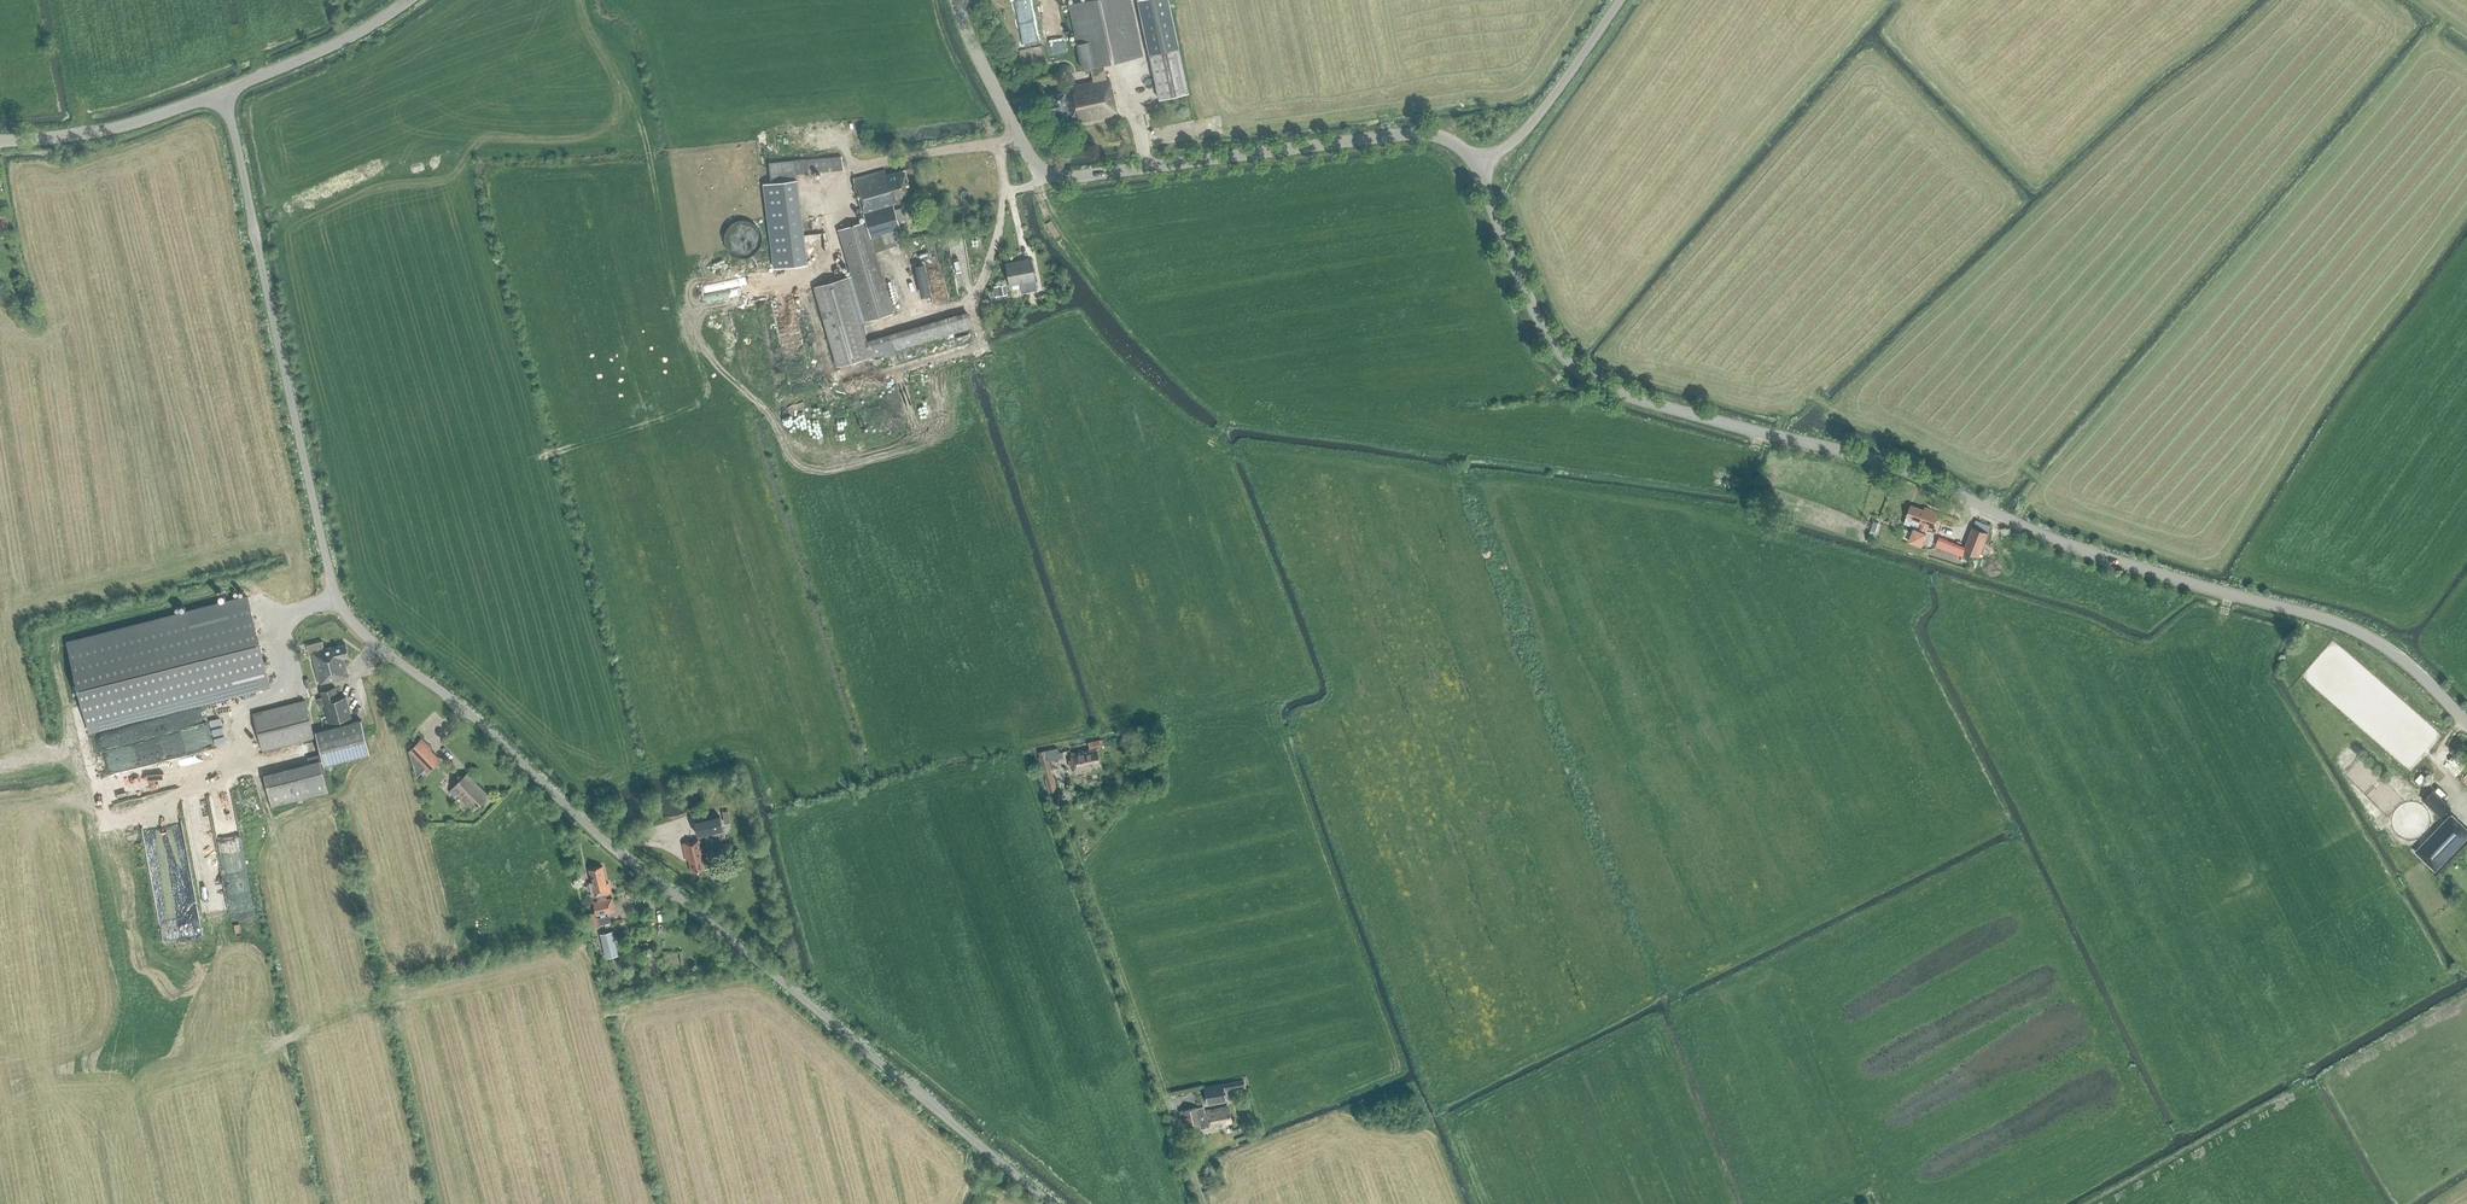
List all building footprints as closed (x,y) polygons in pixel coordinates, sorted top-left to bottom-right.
[(1068,4),(1082,69),(1084,69),(1090,68),(1091,73),(1093,82),(1074,86),(1075,89),(1064,92),(1064,93),(1050,96),(1056,123),(1070,119),(1070,121),(1078,119),(1079,123),(1116,114),(1109,78),(1106,79),(1103,65),(1143,56),(1130,0),(1089,0),(1068,4)] [(1159,100),(1188,93),(1168,0),(1139,0),(1138,0),(1159,100)] [(1058,68),(1057,71),(1057,73),(1058,75),(1059,77),(1060,79),(1063,80),(1065,80),(1067,79),(1069,78),(1071,77),(1072,75),(1072,72),(1072,70),(1071,68),(1070,67),(1068,65),(1066,64),(1064,64),(1062,64),(1060,65),(1059,66),(1058,68)] [(1155,134),(1149,135),(1150,142),(1157,140),(1155,134)] [(768,163),(771,184),(796,181),(795,175),(833,171),(833,170),(843,169),(842,160),(832,161),(831,157),(823,158),(804,160),(803,159),(788,161),(768,163)] [(885,171),(853,179),(866,222),(838,230),(864,316),(859,318),(847,277),(814,287),(838,367),(871,357),(861,323),(866,321),(893,313),(875,252),(886,249),(885,245),(904,239),(901,229),(893,204),(895,203),(894,201),(912,196),(905,170),(886,176),(885,171)] [(771,184),(763,185),(773,268),(807,264),(797,181),(796,181),(771,184)] [(9,232),(5,214),(0,215),(0,234),(9,232)] [(724,239),(724,244),(726,248),(729,252),(733,255),(738,257),(743,258),(748,257),(752,255),(756,252),(759,248),(761,244),(762,239),(761,234),(759,229),(756,225),(752,222),(748,221),(743,220),(738,221),(733,222),(729,226),(726,229),(724,234),(724,239)] [(1030,259),(1005,264),(1010,285),(1035,280),(1030,259)] [(1007,294),(1006,285),(1005,281),(997,283),(998,286),(993,287),(996,296),(1000,296),(1007,294)] [(968,315),(871,344),(875,356),(972,328),(968,315)] [(1926,528),(1937,532),(1943,514),(1925,507),(1924,510),(1911,505),(1906,518),(1907,518),(1905,523),(1915,527),(1915,528),(1914,528),(1909,540),(1922,545),(1926,533),(1925,532),(1926,528)] [(1878,523),(1873,521),(1871,527),(1869,535),(1873,536),(1878,523)] [(1973,528),(1964,551),(1979,557),(1988,534),(1973,528)] [(67,643),(89,730),(269,685),(247,598),(67,643)] [(309,654),(311,653),(319,685),(347,677),(343,659),(348,658),(345,644),(331,648),(331,647),(324,649),(322,642),(307,646),(309,654)] [(320,692),(329,724),(351,718),(345,697),(338,699),(335,688),(320,692)] [(314,738),(304,701),(252,714),(262,751),(314,738)] [(315,733),(324,766),(370,754),(361,720),(315,733)] [(426,769),(429,772),(440,761),(430,751),(432,749),(422,738),(409,751),(418,776),(426,769)] [(1089,746),(1087,750),(1070,753),(1074,773),(1090,770),(1089,767),(1099,765),(1097,752),(1096,752),(1095,748),(1101,747),(1100,744),(1089,746)] [(1039,758),(1040,757),(1048,793),(1056,791),(1049,761),(1063,757),(1062,752),(1059,753),(1058,749),(1038,754),(1039,758)] [(328,793),(320,762),(318,755),(308,757),(310,764),(263,776),(271,807),(328,793)] [(2415,780),(2420,784),(2425,778),(2421,774),(2415,780)] [(466,775),(449,791),(455,797),(458,794),(474,810),(487,797),(466,775)] [(731,822),(728,810),(723,812),(725,823),(731,822)] [(2415,852),(2435,871),(2466,838),(2466,829),(2451,814),(2415,852)] [(727,849),(724,833),(720,817),(694,823),(699,840),(682,844),(686,862),(689,861),(692,873),(705,870),(704,870),(718,867),(714,851),(727,849)] [(596,897),(598,903),(606,901),(605,895),(611,894),(608,885),(606,885),(602,867),(589,870),(592,884),(589,884),(592,898),(596,897)] [(200,873),(209,925),(233,920),(224,869),(200,873)] [(612,900),(606,901),(598,903),(593,904),(595,912),(598,926),(611,923),(609,914),(615,913),(612,900)] [(615,943),(612,932),(600,934),(603,946),(615,943)] [(1203,1087),(1207,1105),(1226,1102),(1224,1091),(1230,1090),(1230,1089),(1244,1087),(1243,1080),(1203,1087)] [(1200,1129),(1207,1128),(1207,1130),(1223,1127),(1222,1123),(1230,1122),(1228,1110),(1220,1112),(1219,1109),(1204,1112),(1202,1106),(1182,1111),(1186,1127),(1199,1124),(1200,1129)] [(1232,1133),(1240,1131),(1238,1124),(1231,1126),(1232,1133)] [(1211,1183),(1206,1185),(1203,1177),(1200,1178),(1204,1189),(1212,1186),(1211,1183)]
